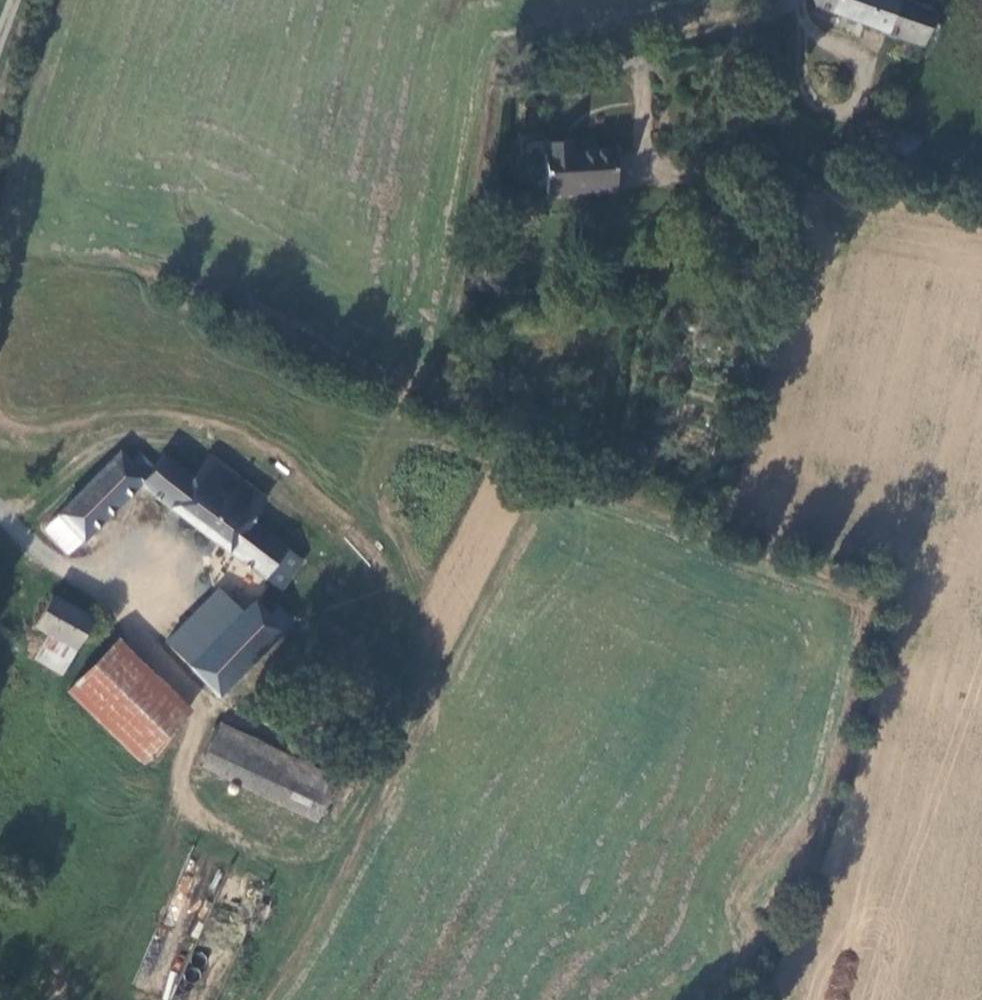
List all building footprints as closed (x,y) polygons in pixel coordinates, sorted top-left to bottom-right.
[(814,2),(819,11),(926,49),(935,17),(890,0),(815,0),(814,2)] [(616,194),(613,152),(573,153),(573,145),(544,146),(548,197),(616,194)] [(121,456),(62,516),(86,541),(143,487),(263,580),(265,579),(288,597),(308,567),(252,527),(265,506),(212,464),(196,481),(165,461),(156,470),(142,458),(133,467),(121,456)] [(62,516),(47,531),(72,557),(86,541),(62,516)] [(237,589),(227,599),(243,616),(191,671),(220,701),(295,626),(280,611),(273,618),(255,602),(254,604),(237,589)] [(243,616),(227,599),(220,592),(167,646),(191,671),(243,616)] [(94,622),(52,601),(38,629),(52,637),(47,650),(73,663),(94,622)] [(68,691),(143,764),(186,721),(112,647),(68,691)] [(222,726),(209,754),(325,809),(338,780),(222,726)] [(325,809),(209,754),(201,771),(317,825),(325,809)]
